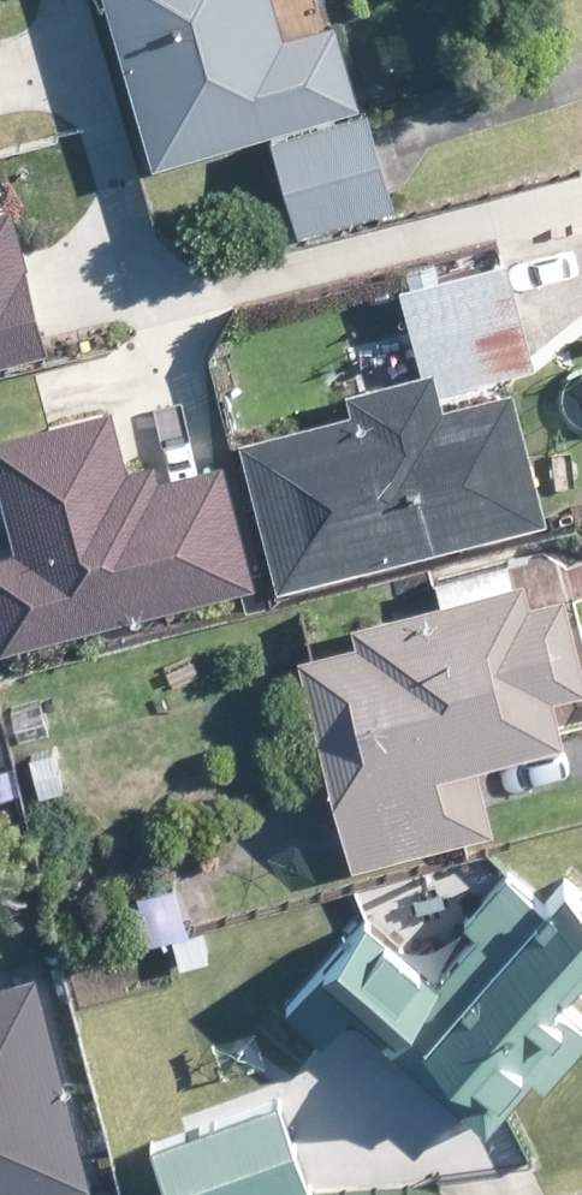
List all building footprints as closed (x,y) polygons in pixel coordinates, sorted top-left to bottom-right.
[(95,39),(97,39),(134,164),(344,106),(343,97),(321,22),(271,37),(261,0),(84,0),(95,39)] [(386,138),(384,137),(297,163),(300,163),(324,256),(411,232),(386,138)] [(8,208),(0,210),(0,359),(42,349),(8,208)] [(523,363),(521,356),(496,258),(389,284),(403,345),(410,370),(356,383),(331,390),(337,410),(227,438),(264,588),(534,520),(499,388),(427,406),(421,388),(523,363)] [(245,588),(215,464),(152,479),(148,463),(117,470),(102,411),(0,436),(0,512),(10,551),(0,554),(0,650),(245,588)] [(546,736),(543,727),(535,694),(572,684),(548,593),(515,602),(509,580),(499,583),(400,608),(339,625),(343,641),(285,656),(312,753),(337,851),(341,863),(483,825),(479,809),(464,757),(546,736)] [(9,738),(39,730),(33,703),(1,711),(9,738)] [(23,778),(50,769),(43,748),(17,756),(23,778)] [(581,945),(581,907),(550,880),(530,902),(498,873),(453,926),(467,939),(426,986),(352,921),(275,1008),(311,1039),(336,1011),(340,1015),(470,1127),(492,1103),(517,1073),(532,1086),(577,1033),(537,997),(581,945)] [(35,980),(0,989),(0,1194),(47,1194),(86,1185),(35,980)] [(264,1108),(263,1102),(138,1146),(156,1194),(295,1194),(264,1108)]
